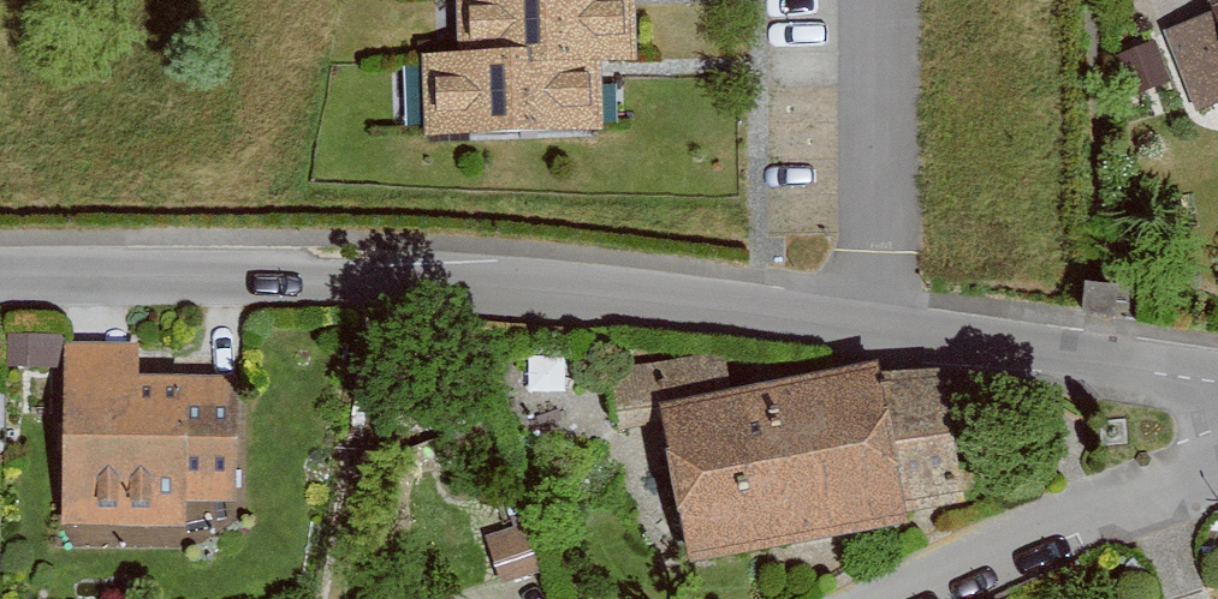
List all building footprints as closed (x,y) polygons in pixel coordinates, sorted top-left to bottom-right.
[(625,0),(463,0),(465,60),(592,56),(627,55),(625,0)] [(1199,3),(1205,21),(1167,35),(1192,99),(1217,89),(1217,0),(1207,0),(1199,3)] [(594,126),(592,56),(465,60),(430,60),(432,132),(594,126)] [(124,346),(60,345),(57,520),(171,522),(172,500),(224,501),(227,373),(123,370),(124,346)] [(657,506),(670,562),(960,498),(931,371),(866,385),(861,360),(729,389),(720,349),(598,376),(628,512),(657,506)] [(513,523),(475,537),(494,592),(532,579),(513,523)]
